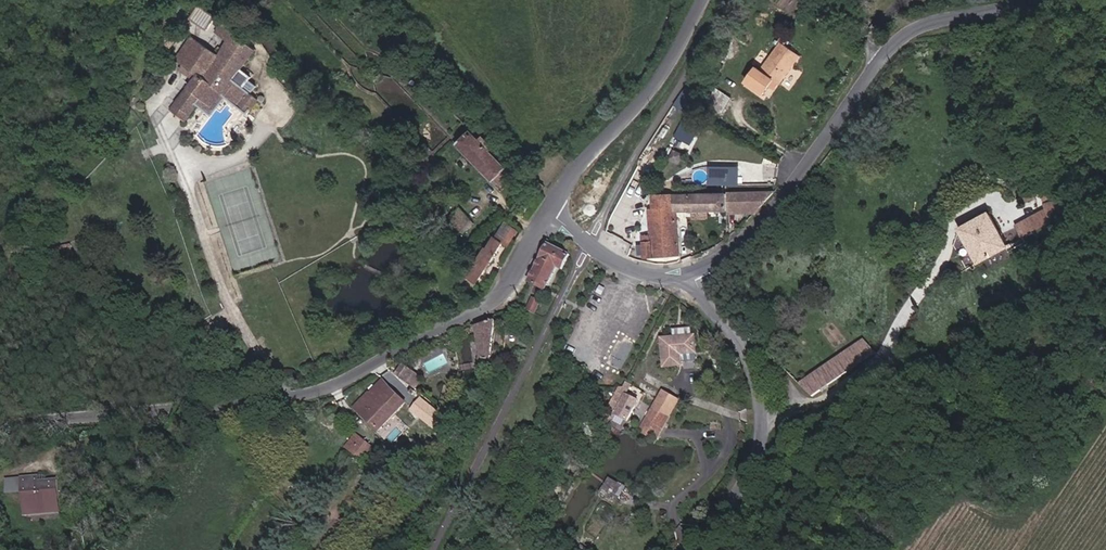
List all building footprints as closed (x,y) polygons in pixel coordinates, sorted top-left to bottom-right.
[(157,1),(158,0),(151,0),(141,14),(135,34),(140,36),(148,15),(157,1)] [(179,4),(182,0),(173,0),(165,12),(171,16),(179,4)] [(858,8),(865,2),(864,0),(851,0),(858,8)] [(178,21),(187,9),(179,4),(171,16),(178,21)] [(207,30),(216,17),(199,6),(190,19),(207,30)] [(249,81),(251,78),(241,69),(257,50),(222,24),(216,33),(228,42),(219,56),(215,53),(200,74),(199,75),(196,79),(189,88),(171,111),(184,121),(197,104),(201,99),(211,107),(233,79),(244,88),(245,86),(252,91),(256,86),(249,81)] [(183,64),(198,42),(192,38),(177,59),(183,64)] [(778,80),(784,84),(803,54),(784,41),(765,71),(761,69),(751,82),(768,93),(773,87),(778,80)] [(200,74),(215,53),(198,42),(183,64),(185,65),(199,75),(200,74)] [(199,75),(185,65),(182,69),(196,79),(199,75)] [(242,103),(250,93),(244,88),(233,79),(211,107),(201,99),(197,104),(212,115),(227,97),(248,113),(251,110),(242,103)] [(780,91),(784,84),(778,80),(773,87),(780,91)] [(719,90),(710,104),(726,112),(735,99),(719,90)] [(251,110),(259,100),(250,93),(242,103),(251,110)] [(683,121),(676,137),(693,144),(700,129),(683,121)] [(514,176),(491,151),(493,149),(483,139),(480,141),(472,132),(459,144),(501,188),(514,176)] [(655,207),(652,207),(652,241),(648,241),(649,239),(643,239),(646,255),(680,251),(680,247),(680,239),(680,208),(680,193),(658,194),(658,189),(652,189),(652,197),(655,197),(655,207)] [(1051,190),(1040,194),(1051,223),(1074,214),(1066,196),(1056,200),(1051,190)] [(731,192),(730,204),(762,204),(773,191),(731,192)] [(731,192),(680,193),(680,208),(697,208),(712,208),(731,208),(730,204),(731,192)] [(475,223),(460,208),(450,217),(465,233),(475,223)] [(1008,247),(1004,237),(992,211),(963,227),(979,260),(1008,247)] [(519,229),(504,220),(493,235),(501,240),(509,245),(519,229)] [(1004,237),(1008,247),(1017,242),(1013,233),(1004,237)] [(493,235),(461,290),(469,294),(501,240),(493,235)] [(550,290),(560,267),(565,269),(572,254),(551,245),(546,255),(534,283),(550,290)] [(72,263),(68,246),(55,249),(59,266),(72,263)] [(538,314),(543,302),(537,299),(532,311),(538,314)] [(495,319),(475,325),(482,347),(481,356),(491,358),(495,319)] [(679,354),(696,353),(695,337),(662,338),(664,366),(679,364),(679,360),(679,354)] [(416,388),(423,379),(403,365),(396,375),(416,388)] [(379,431),(406,403),(383,380),(370,393),(369,392),(354,408),(379,431)] [(449,405),(453,388),(446,387),(441,403),(449,405)] [(810,387),(806,389),(811,395),(815,392),(810,387)] [(615,413),(626,394),(619,390),(609,409),(615,413)] [(661,391),(646,420),(658,427),(673,398),(661,391)] [(626,394),(615,413),(628,419),(638,399),(626,394)] [(445,418),(421,399),(413,411),(437,429),(445,418)] [(361,460),(372,447),(356,434),(346,447),(361,460)] [(55,497),(54,480),(46,481),(37,482),(36,476),(6,479),(8,496),(22,495),(24,511),(44,509),(44,504),(56,503),(55,497)] [(601,492),(627,505),(635,489),(609,476),(601,492)] [(61,513),(60,497),(55,497),(56,503),(44,504),(44,509),(24,511),(24,516),(61,513)]
